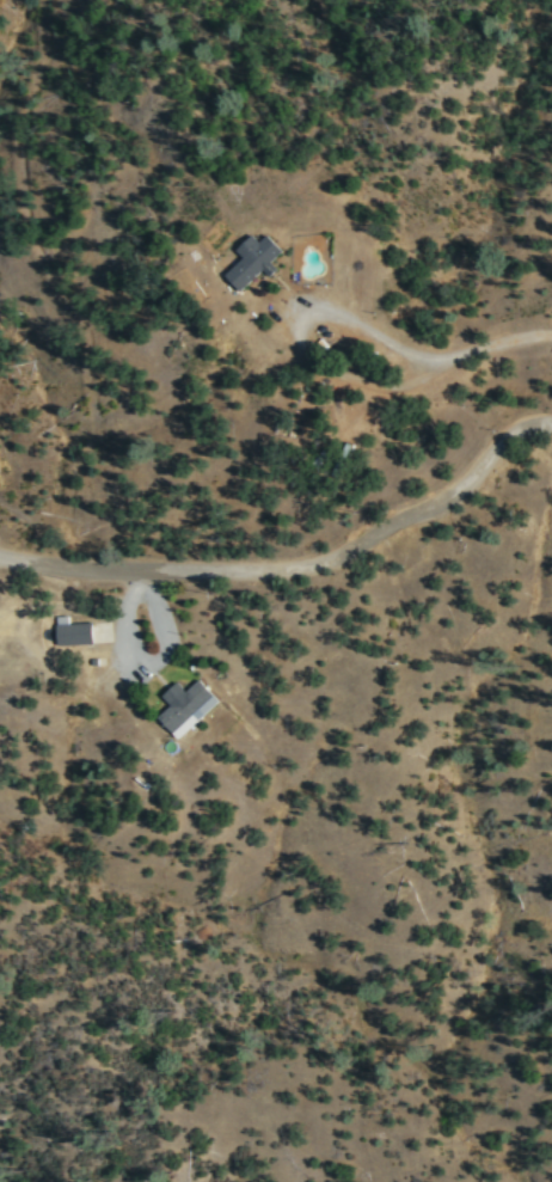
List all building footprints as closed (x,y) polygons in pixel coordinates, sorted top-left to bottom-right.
[(226,273),(242,288),(264,268),(271,275),(278,268),(271,260),(284,249),(268,232),(260,240),(253,233),(237,248),(244,256),(226,273)] [(58,644),(94,642),(93,621),(69,622),(69,615),(57,615),(58,644)] [(159,715),(180,737),(220,699),(199,677),(186,690),(178,680),(162,694),(171,704),(159,715)]
